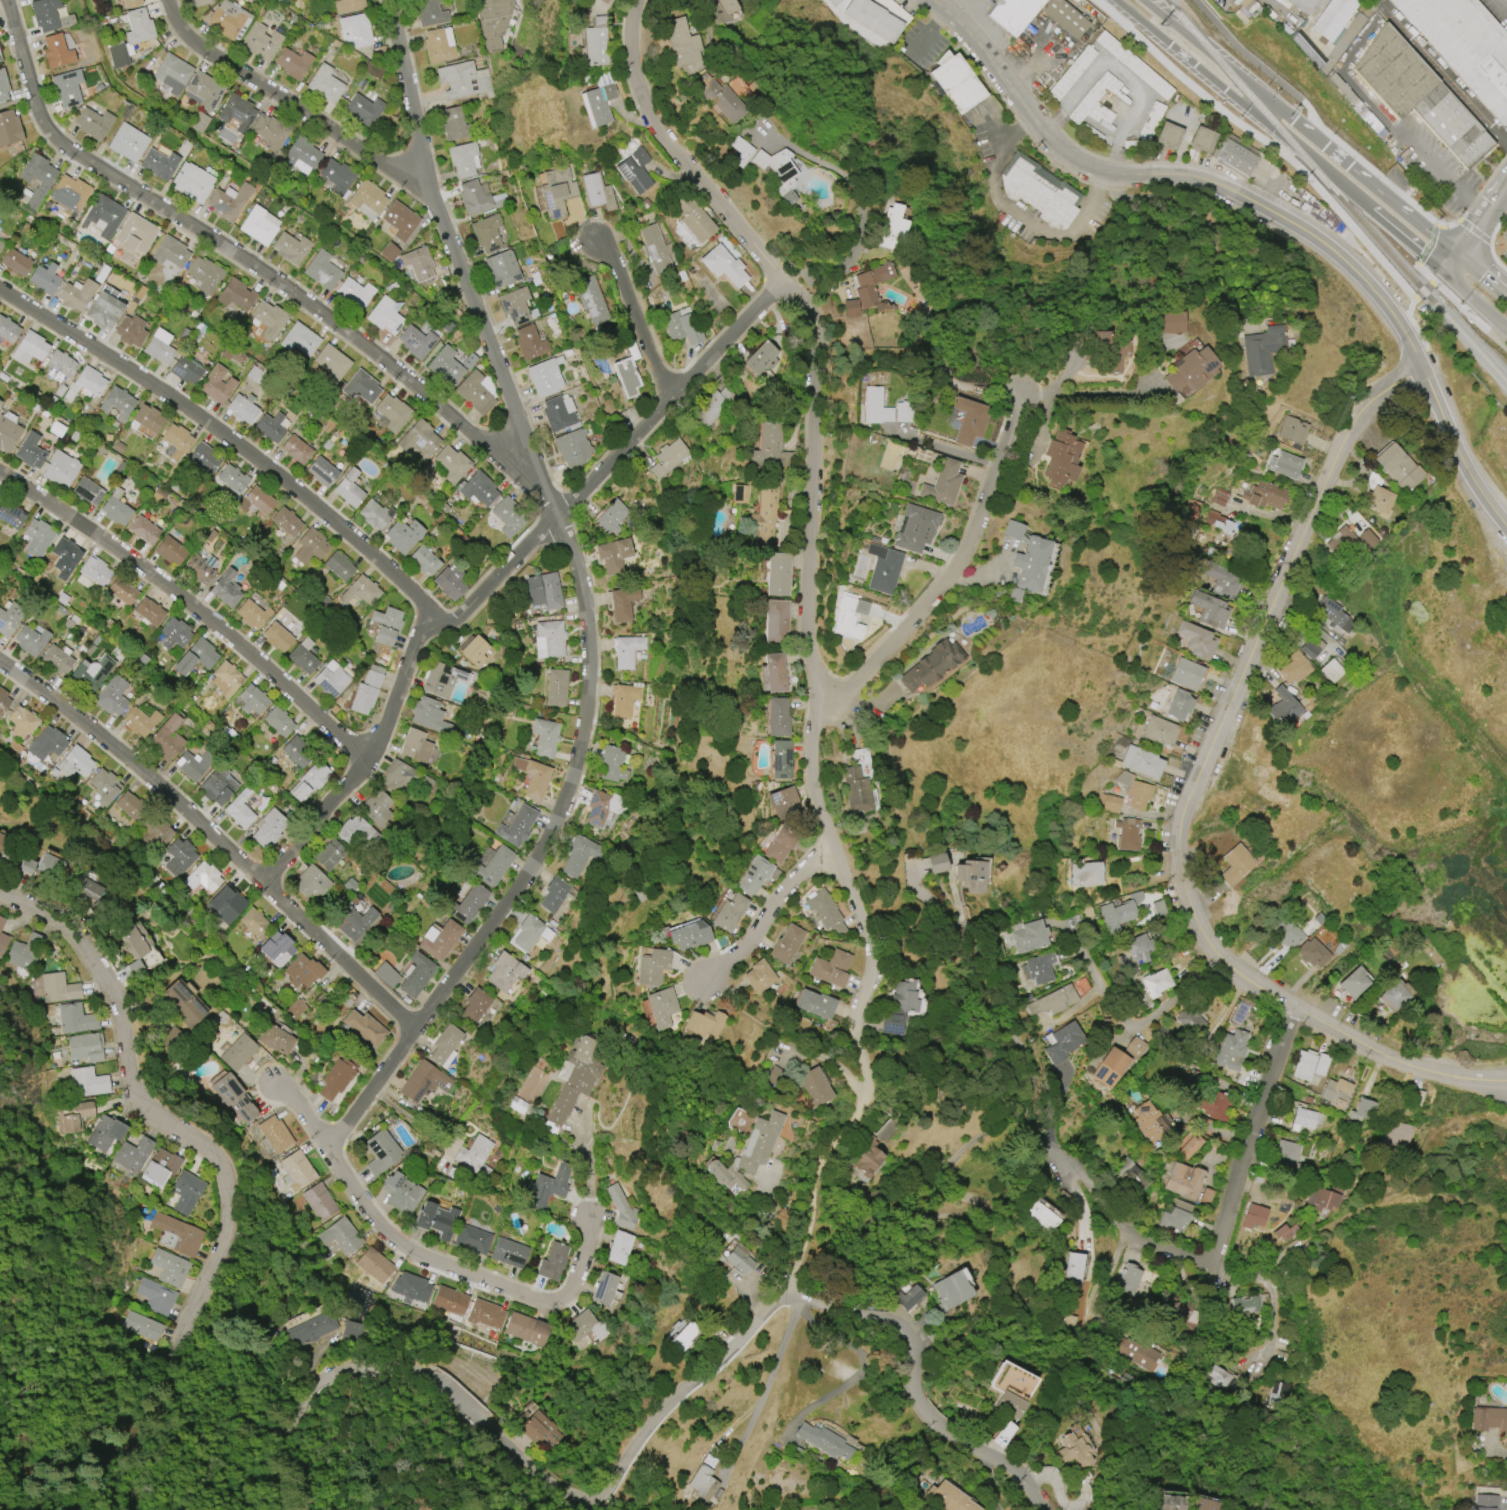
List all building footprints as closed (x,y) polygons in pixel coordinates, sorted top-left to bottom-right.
[(29,3),(40,0),(59,0),(61,7),(54,9),(60,28),(41,34),(39,27),(37,28),(29,3)] [(124,9),(122,0),(142,0),(143,4),(124,9)] [(192,8),(190,0),(213,0),(214,2),(192,8)] [(218,7),(222,0),(229,0),(239,6),(240,8),(253,16),(237,41),(234,39),(232,42),(220,34),(221,32),(206,22),(216,6),(218,7)] [(333,2),(340,0),(364,0),(366,8),(336,15),(333,2)] [(420,28),(414,0),(444,0),(449,22),(420,28)] [(484,54),(473,0),(514,0),(509,15),(502,36),(499,37),(502,50),(484,54)] [(716,2),(715,0),(735,0),(739,9),(728,14),(731,20),(715,23),(711,5),(716,2)] [(832,8),(825,0),(841,0),(832,8)] [(842,14),(850,0),(863,0),(864,1),(864,0),(867,0),(885,12),(884,13),(904,25),(891,45),(842,14)] [(986,15),(998,0),(1045,0),(1014,38),(986,15)] [(1075,42),(1090,25),(1062,0),(1050,0),(1040,11),(1075,42)] [(1308,16),(1285,0),(1357,0),(1360,2),(1331,43),(1310,29),(1316,20),(1309,15),(1308,16)] [(1502,127),(1506,122),(1506,36),(1475,0),(1387,0),(1502,127)] [(151,19),(156,38),(131,45),(134,55),(127,57),(129,65),(113,70),(106,46),(122,41),(123,43),(124,45),(127,44),(124,33),(131,31),(125,12),(144,7),(148,20),(151,19)] [(337,19),(366,13),(373,44),(351,49),(347,30),(340,31),(337,19)] [(586,67),(584,29),(592,28),(592,25),(594,24),(594,17),(606,16),(610,65),(586,67)] [(701,61),(675,69),(662,22),(683,16),(689,36),(697,34),(701,50),(698,51),(701,61)] [(283,37),(268,63),(239,46),(254,21),(266,27),(262,34),(269,38),(273,32),(283,37)] [(1397,120),(1409,109),(1466,171),(1495,144),(1384,22),(1351,70),(1397,120)] [(428,64),(423,40),(426,39),(425,32),(443,28),(443,29),(450,27),(457,58),(428,64)] [(1317,69),(1290,38),(1299,30),(1326,62),(1317,69)] [(1103,31),(1174,91),(1166,101),(1094,41),(1103,31)] [(76,62),(49,69),(43,50),(46,49),(43,38),(61,33),(66,52),(73,50),(76,62)] [(1094,58),(1057,102),(1047,93),(1084,49),(1083,49),(1086,45),(1096,53),(1093,57),(1094,58)] [(283,47),(299,57),(303,52),(314,58),(299,83),(283,73),(285,70),(273,63),(283,47)] [(955,53),(986,95),(960,115),(945,94),(941,97),(931,84),(935,81),(929,73),(938,66),(935,62),(945,50),(950,57),(955,53)] [(151,77),(166,52),(194,69),(176,98),(168,93),(170,89),(151,77)] [(367,60),(384,70),(378,80),(361,70),(367,60)] [(435,69),(472,61),(474,72),(487,69),(492,92),(494,91),(496,97),(488,99),(487,93),(471,96),(471,95),(446,101),(444,91),(449,90),(447,83),(439,85),(435,69)] [(321,62),(333,70),(329,76),(345,86),(333,105),(305,87),(321,62)] [(8,99),(0,102),(0,69),(3,68),(10,91),(6,92),(8,99)] [(50,78),(79,70),(82,82),(76,84),(81,103),(62,108),(59,95),(55,96),(50,78)] [(196,70),(225,87),(209,113),(198,106),(202,100),(184,90),(196,70)] [(1085,115),(1077,125),(1067,117),(1097,81),(1106,71),(1122,85),(1113,95),(1107,89),(1096,103),(1114,115),(1108,124),(1100,118),(1097,123),(1085,115)] [(724,84),(748,111),(732,125),(712,103),(710,104),(692,83),(704,72),(710,78),(711,77),(720,88),(724,84)] [(590,128),(579,94),(583,93),(582,92),(613,83),(618,98),(606,102),(612,121),(590,128)] [(216,117),(231,92),(253,105),(251,108),(257,111),(242,136),(234,131),(239,123),(231,118),(227,124),(216,117)] [(345,108),(355,93),(372,104),(375,98),(386,105),(370,129),(349,115),(351,112),(345,108)] [(1166,107),(1145,149),(1123,150),(1123,141),(1134,141),(1154,101),(1166,107)] [(460,106),(465,125),(471,123),(474,135),(446,142),(442,125),(445,124),(442,110),(460,106)] [(115,118),(99,143),(78,130),(80,127),(73,123),(83,107),(100,117),(104,111),(115,118)] [(24,140),(0,146),(0,112),(12,109),(14,117),(17,116),(24,140)] [(199,112),(210,118),(201,133),(190,127),(199,112)] [(270,116),(291,129),(276,155),(265,148),(268,142),(249,130),(259,113),(268,118),(270,116)] [(122,122),(150,139),(135,164),(121,156),(106,148),(122,122)] [(1163,122),(1183,130),(1175,150),(1155,142),(1163,122)] [(1188,146),(1197,126),(1217,135),(1208,155),(1188,146)] [(277,166),(298,134),(313,144),(311,147),(323,155),(313,170),(311,169),(306,176),(292,166),(287,173),(277,166)] [(755,150),(740,169),(732,162),(738,154),(728,146),(736,136),(755,150)] [(1247,176),(1216,158),(1215,160),(1210,157),(1222,136),(1258,158),(1247,176)] [(447,148),(476,141),(479,154),(477,155),(479,167),(474,169),(476,176),(457,180),(454,166),(451,167),(447,148)] [(158,144),(181,159),(165,183),(139,166),(150,148),(154,150),(158,144)] [(637,196),(615,167),(631,155),(630,155),(640,148),(641,147),(651,160),(641,167),(653,184),(637,196)] [(791,154),(792,156),(788,159),(799,174),(792,179),(795,182),(792,191),(798,199),(788,207),(774,189),(781,184),(766,164),(762,170),(750,161),(759,149),(769,157),(784,149),(791,154)] [(999,175),(1015,151),(1082,196),(1074,208),(1077,210),(1064,231),(1053,229),(1036,218),(1039,213),(1017,198),(1014,202),(1003,195),(999,175)] [(59,172),(35,212),(24,205),(24,204),(17,200),(23,188),(31,193),(35,188),(36,189),(40,183),(32,178),(29,184),(18,178),(33,153),(48,162),(47,165),(59,172)] [(329,158),(340,166),(342,163),(357,174),(343,196),(331,188),(333,185),(318,174),(329,158)] [(213,186),(201,206),(172,188),(188,162),(215,179),(212,185),(213,186)] [(547,221),(539,186),(546,185),(543,173),(552,170),(552,169),(567,166),(567,167),(569,166),(573,180),(571,180),(571,183),(575,182),(579,197),(562,201),(566,217),(547,221)] [(588,209),(580,176),(599,171),(603,187),(611,185),(616,209),(605,212),(603,205),(588,209)] [(47,198),(62,174),(74,181),(76,179),(92,189),(77,214),(67,208),(66,210),(47,198)] [(494,206),(467,217),(458,194),(461,193),(458,185),(476,178),(483,197),(489,195),(494,206)] [(347,203),(364,179),(384,193),(382,196),(388,200),(377,216),(376,215),(371,223),(355,211),(356,209),(347,203)] [(254,188),(231,225),(210,211),(212,208),(206,204),(216,188),(223,193),(227,187),(235,193),(243,181),(254,188)] [(80,226),(84,219),(84,218),(99,194),(126,210),(107,242),(98,236),(101,231),(93,226),(94,225),(89,222),(85,229),(80,226)] [(699,244),(678,220),(681,218),(672,208),(688,194),(717,229),(699,244)] [(394,200),(421,220),(403,244),(392,236),(396,230),(380,219),(394,200)] [(887,208),(891,209),(893,203),(903,206),(900,219),(909,221),(903,245),(893,243),(892,249),(877,245),(887,208)] [(266,248),(238,229),(254,204),(266,212),(280,222),(277,228),(278,229),(266,248)] [(130,212),(159,230),(143,256),(134,250),(132,253),(120,246),(121,245),(113,240),(116,234),(115,234),(118,229),(119,230),(130,212)] [(469,225),(497,214),(502,227),(496,229),(503,247),(484,255),(481,247),(479,248),(476,239),(475,240),(469,225)] [(656,223),(664,246),(670,244),(674,254),(669,256),(673,269),(655,276),(648,257),(645,258),(641,246),(643,245),(637,230),(656,223)] [(296,268),(275,254),(277,251),(271,247),(281,231),(298,243),(302,237),(312,243),(296,268)] [(149,259),(165,234),(187,247),(185,250),(191,254),(181,270),(164,260),(160,266),(149,259)] [(379,252),(389,242),(400,252),(390,263),(379,252)] [(736,290),(718,268),(711,274),(699,260),(719,243),(734,261),(737,258),(744,267),(741,270),(749,279),(736,290)] [(417,283),(409,265),(403,268),(398,256),(425,245),(434,269),(431,270),(433,276),(417,283)] [(4,266),(0,263),(0,260),(8,247),(32,262),(23,278),(15,273),(14,275),(11,272),(11,271),(4,266)] [(331,256),(326,262),(342,274),(329,292),(321,287),(322,286),(302,272),(319,248),(331,256)] [(522,279),(495,289),(484,259),(509,250),(512,252),(522,279)] [(225,272),(208,297),(197,290),(201,284),(184,272),(195,256),(202,261),(203,259),(210,263),(211,262),(225,272)] [(28,280),(37,265),(45,270),(50,262),(57,266),(53,274),(61,280),(50,298),(33,287),(35,285),(28,280)] [(896,277),(873,286),(880,304),(862,311),(854,290),(858,289),(854,276),(890,262),(896,277)] [(93,280),(103,264),(110,269),(100,284),(93,280)] [(593,275),(610,320),(592,327),(585,310),(583,311),(578,296),(580,295),(575,281),(593,275)] [(214,300),(231,276),(246,286),(244,289),(249,292),(250,290),(257,294),(245,313),(229,302),(225,307),(214,300)] [(376,291),(359,313),(342,300),(343,298),(334,292),(346,276),(362,288),(366,283),(376,291)] [(98,286),(80,313),(73,308),(71,311),(60,304),(62,301),(56,297),(66,282),(71,286),(74,281),(81,286),(86,278),(98,286)] [(498,297),(526,286),(530,299),(524,301),(531,320),(513,327),(508,314),(505,315),(498,297)] [(100,291),(124,305),(109,330),(104,327),(102,330),(91,323),(92,320),(85,316),(100,291)] [(383,295),(394,303),(389,309),(405,321),(393,337),(382,328),(380,331),(365,319),(383,295)] [(290,316),(270,345),(258,337),(265,327),(249,316),(260,300),(271,307),(273,305),(290,316)] [(661,317),(689,307),(691,313),(694,312),(705,340),(689,346),(685,337),(670,343),(661,317)] [(1183,312),(1184,332),(1151,334),(1149,314),(1183,312)] [(114,333),(125,316),(130,319),(133,315),(146,323),(141,329),(147,333),(138,348),(130,344),(129,346),(118,339),(120,337),(114,333)] [(12,344),(0,337),(0,316),(5,319),(6,317),(9,319),(8,321),(16,326),(21,329),(12,344)] [(278,344),(296,321),(321,340),(308,358),(293,346),(289,352),(278,344)] [(438,339),(420,361),(401,346),(403,343),(397,339),(409,324),(424,337),(428,331),(438,339)] [(550,351),(523,362),(514,339),(517,338),(515,331),(532,324),(539,342),(546,340),(550,351)] [(1247,377),(1242,337),(1265,333),(1265,328),(1283,325),(1285,342),(1276,343),(1277,353),(1268,354),(1271,374),(1247,377)] [(142,351),(157,327),(172,336),(166,345),(176,351),(166,367),(153,359),(152,361),(148,358),(149,356),(142,351)] [(41,362),(31,356),(26,365),(18,360),(19,359),(12,354),(27,329),(44,340),(42,342),(50,347),(41,362)] [(1120,373),(1123,353),(1128,353),(1130,336),(1092,332),(1090,350),(1108,351),(1106,372),(1120,373)] [(742,363),(764,340),(778,353),(774,357),(779,362),(770,371),(768,369),(766,370),(764,368),(756,376),(742,363)] [(326,343),(352,363),(334,387),(324,379),(328,373),(312,361),(326,343)] [(239,365),(230,358),(228,362),(219,355),(228,344),(245,356),(245,357),(247,359),(244,363),(242,361),(239,365)] [(451,388),(426,367),(445,344),(455,353),(451,358),(466,371),(451,388)] [(1171,365),(1192,349),(1195,354),(1204,347),(1219,365),(1214,369),(1217,373),(1192,393),(1185,384),(1173,393),(1162,379),(1175,369),(1171,365)] [(45,365),(54,349),(62,354),(63,352),(66,354),(65,356),(73,361),(73,362),(78,365),(69,380),(45,365)] [(469,370),(461,363),(470,352),(476,357),(477,360),(469,370)] [(180,354),(204,370),(193,386),(186,381),(185,383),(168,372),(180,354)] [(537,399),(525,369),(553,358),(553,359),(562,356),(564,362),(556,365),(564,387),(558,389),(559,391),(537,399)] [(625,400),(611,364),(630,357),(641,386),(635,389),(638,395),(625,400)] [(237,383),(222,405),(217,401),(216,403),(206,396),(207,395),(197,388),(215,362),(227,370),(219,381),(224,385),(229,377),(237,383)] [(84,365),(101,375),(99,377),(107,382),(97,398),(73,383),(84,365)] [(245,376),(253,366),(263,373),(256,384),(245,376)] [(340,391),(358,368),(378,384),(375,386),(381,391),(370,406),(354,394),(350,399),(340,391)] [(452,391),(474,368),(484,378),(479,383),(493,397),(492,397),(497,402),(482,417),(471,407),(471,406),(465,401),(464,402),(452,391)] [(6,383),(0,379),(0,373),(9,378),(6,383)] [(54,394),(60,384),(66,388),(60,398),(54,394)] [(98,409),(113,385),(122,391),(123,389),(126,391),(125,393),(132,397),(131,398),(136,402),(122,424),(115,419),(120,412),(110,406),(105,414),(98,409)] [(737,397),(706,429),(693,417),(706,402),(704,401),(715,390),(718,394),(725,386),(737,397)] [(863,423),(864,387),(882,387),(882,408),(894,408),(893,423),(881,423),(881,424),(863,423)] [(236,393),(259,410),(258,411),(261,413),(251,426),(249,425),(242,420),(240,422),(229,414),(231,412),(226,408),(236,393)] [(413,412),(394,435),(383,427),(388,421),(373,409),(385,394),(392,399),(393,397),(400,403),(401,402),(413,412)] [(551,434),(542,411),(545,409),(542,402),(559,395),(561,401),(570,397),(575,411),(573,412),(578,423),(551,434)] [(990,408),(980,439),(974,437),(969,449),(953,443),(964,413),(951,408),(955,396),(990,408)] [(895,423),(896,403),(900,403),(901,401),(908,401),(908,403),(913,404),(913,423),(895,423)] [(165,420),(155,435),(131,420),(141,404),(147,408),(148,406),(160,413),(158,416),(165,420)] [(253,428),(264,413),(271,419),(277,412),(284,417),(278,425),(286,431),(275,444),(271,441),(270,441),(264,436),(262,438),(259,435),(260,434),(253,428)] [(1,450),(0,450),(0,415),(23,429),(8,454),(1,450)] [(1277,436),(1286,415),(1309,425),(1305,432),(1307,433),(1302,444),(1301,444),(1297,451),(1290,448),(1292,444),(1294,444),(1277,436)] [(395,445),(419,418),(432,430),(431,432),(441,441),(422,463),(415,457),(419,452),(412,446),(405,453),(395,445)] [(60,438),(48,431),(54,421),(66,428),(60,438)] [(758,451),(759,421),(782,422),(781,452),(797,453),(796,468),(780,467),(780,465),(750,464),(750,450),(758,451)] [(160,439),(170,424),(177,428),(178,426),(189,433),(188,435),(194,439),(184,455),(160,439)] [(1043,455),(1049,440),(1052,441),(1057,428),(1069,433),(1068,435),(1074,437),(1072,441),(1082,444),(1074,466),(1079,468),(1073,482),(1065,479),(1063,485),(1061,485),(1060,488),(1047,483),(1049,479),(1042,476),(1048,458),(1043,455)] [(552,440),(580,429),(581,430),(584,429),(587,435),(583,437),(585,441),(587,440),(590,447),(593,449),(596,456),(585,460),(586,462),(567,469),(564,462),(562,463),(559,454),(558,455),(552,440)] [(13,455),(29,430),(40,437),(34,447),(42,451),(42,450),(48,453),(38,469),(32,466),(31,468),(20,462),(21,460),(13,455)] [(291,434),(314,451),(302,466),(295,461),(293,462),(290,460),(291,458),(284,452),(285,452),(279,448),(291,434)] [(678,439),(690,454),(665,474),(666,476),(658,482),(649,470),(657,463),(660,466),(654,458),(660,452),(658,450),(664,445),(667,448),(678,439)] [(211,475),(188,458),(200,442),(212,450),(210,452),(222,460),(211,475)] [(1373,459),(1392,442),(1403,455),(1404,454),(1415,466),(1416,465),(1426,475),(1403,496),(1394,485),(1395,484),(1373,459)] [(447,472),(432,459),(445,445),(455,454),(458,451),(472,464),(452,486),(442,477),(447,472)] [(81,465),(67,488),(60,484),(58,486),(41,475),(57,450),(70,459),(73,458),(77,461),(78,463),(81,465)] [(1294,480),(1266,469),(1272,456),(1277,458),(1280,451),(1302,460),(1294,480)] [(318,455),(339,473),(326,489),(311,477),(313,475),(306,470),(318,455)] [(962,476),(952,507),(917,496),(921,484),(932,488),(942,457),(959,463),(955,474),(962,476)] [(239,495),(216,479),(227,464),(234,469),(235,468),(238,470),(237,472),(243,476),(244,474),(251,479),(239,495)] [(359,473),(351,483),(366,495),(354,509),(347,504),(346,505),(342,502),(344,501),(332,491),(352,467),(359,473)] [(478,470),(496,487),(494,489),(499,494),(486,508),(472,494),(467,499),(457,491),(458,490),(456,487),(462,480),(465,483),(478,470)] [(1395,495),(1388,510),(1391,511),(1387,520),(1377,516),(1378,513),(1364,506),(1373,489),(1365,486),(1371,472),(1378,476),(1382,481),(1379,487),(1384,490),(1385,489),(1391,491),(1390,493),(1395,495)] [(95,507),(82,499),(81,501),(77,498),(78,496),(71,492),(81,476),(105,492),(95,507)] [(1258,479),(1286,491),(1284,496),(1287,498),(1285,504),(1281,503),(1278,511),(1264,505),(1263,508),(1256,505),(1254,508),(1246,504),(1247,502),(1240,498),(1243,491),(1248,493),(1252,486),(1255,487),(1258,479)] [(265,517),(250,505),(244,513),(236,507),(253,485),(259,489),(266,494),(267,492),(271,495),(269,497),(276,502),(265,517)] [(733,503),(734,486),(749,486),(748,504),(733,503)] [(778,487),(776,519),(775,519),(773,547),(756,546),(757,532),(749,531),(750,514),(757,514),(759,486),(778,487)] [(100,510),(116,487),(123,492),(117,500),(133,511),(122,526),(116,522),(114,524),(103,516),(105,514),(100,510)] [(1223,508),(1211,502),(1218,488),(1229,493),(1223,508)] [(423,506),(414,498),(419,492),(428,500),(423,506)] [(506,495),(530,518),(509,540),(499,531),(504,526),(490,512),(506,495)] [(616,498),(629,511),(616,525),(620,529),(615,535),(610,531),(607,535),(593,522),(616,498)] [(358,513),(370,499),(381,509),(383,507),(386,510),(389,507),(395,512),(380,531),(375,526),(372,529),(362,520),(364,518),(358,513)] [(1178,522),(1191,528),(1202,505),(1189,499),(1178,522)] [(17,531),(0,520),(0,505),(3,500),(27,515),(17,531)] [(937,524),(935,531),(933,530),(928,545),(923,544),(919,555),(892,546),(894,541),(893,540),(895,535),(896,535),(897,532),(902,534),(907,517),(901,515),(905,503),(940,514),(939,517),(940,518),(938,524),(937,524)] [(270,520),(281,506),(288,512),(289,510),(293,513),(291,515),(298,520),(298,521),(303,525),(287,545),(281,540),(286,533),(270,520)] [(1210,509),(1219,514),(1218,515),(1226,519),(1226,520),(1232,523),(1229,532),(1232,533),(1229,540),(1222,537),(1224,532),(1213,527),(1212,531),(1202,527),(1210,509)] [(138,515),(161,531),(150,545),(146,542),(145,543),(137,537),(136,539),(133,537),(134,535),(127,530),(138,515)] [(55,534),(39,560),(23,550),(30,539),(22,534),(32,518),(37,522),(39,520),(50,527),(49,529),(55,534)] [(396,521),(400,525),(402,523),(406,527),(412,520),(425,531),(403,556),(386,541),(388,539),(383,535),(396,521)] [(1051,542),(1037,594),(1021,590),(1021,591),(1017,604),(1007,601),(1010,588),(1019,590),(1019,589),(1015,588),(1019,572),(1018,571),(1018,569),(1010,567),(1014,553),(1022,555),(1022,553),(1023,553),(1025,545),(1019,540),(1019,541),(1002,535),(1008,521),(1024,527),(1021,535),(1026,541),(1027,537),(1030,536),(1036,537),(1037,539),(1051,542)] [(1343,525),(1360,543),(1346,556),(1349,559),(1342,564),(1324,545),(1331,539),(1333,541),(1340,535),(1336,531),(1343,525)] [(310,526),(325,539),(323,541),(330,547),(318,561),(311,556),(302,566),(292,557),(301,546),(296,542),(310,526)] [(1366,529),(1377,541),(1370,548),(1359,536),(1362,531),(1366,529)] [(166,535),(188,551),(177,567),(171,562),(169,564),(153,552),(166,535)] [(78,550),(84,553),(68,577),(60,571),(65,563),(49,552),(60,537),(68,542),(69,540),(72,542),(71,544),(79,549),(78,550)] [(595,546),(628,538),(633,556),(620,559),(624,572),(606,577),(601,559),(598,560),(595,546)] [(903,554),(890,596),(866,588),(875,558),(877,558),(877,557),(865,553),(868,543),(903,554)] [(421,544),(441,564),(429,577),(424,572),(422,575),(412,565),(414,563),(408,558),(421,544)] [(335,551),(341,556),(342,554),(346,558),(345,560),(351,565),(351,566),(355,570),(344,583),(322,565),(335,551)] [(766,596),(767,553),(791,553),(789,596),(766,596)] [(78,571),(90,554),(106,565),(104,567),(111,572),(101,588),(78,571)] [(215,573),(205,587),(182,570),(194,554),(205,561),(203,564),(215,573)] [(1207,560),(1238,574),(1236,577),(1244,580),(1234,602),(1227,599),(1227,600),(1209,592),(1215,579),(1201,573),(1207,560)] [(431,581),(445,567),(447,568),(452,562),(466,576),(460,581),(467,587),(466,588),(467,590),(455,603),(455,602),(454,603),(447,596),(446,597),(440,592),(442,591),(431,581)] [(209,591),(228,567),(236,573),(228,583),(232,586),(234,584),(240,588),(237,591),(243,595),(231,609),(223,604),(223,605),(219,602),(220,601),(214,596),(214,595),(209,591)] [(524,578),(555,572),(563,608),(544,611),(543,605),(530,607),(524,578)] [(338,598),(360,574),(364,578),(365,577),(372,584),(373,582),(377,586),(375,587),(382,593),(369,606),(361,599),(359,601),(353,596),(344,604),(338,598)] [(128,607),(106,591),(117,575),(128,582),(127,584),(134,589),(134,590),(138,593),(128,607)] [(614,623),(609,591),(638,587),(640,600),(629,602),(632,620),(614,623)] [(1194,590),(1226,603),(1224,606),(1231,609),(1222,630),(1215,627),(1214,628),(1197,621),(1202,609),(1189,603),(1194,590)] [(831,632),(838,610),(836,609),(841,592),(857,596),(856,600),(857,600),(853,612),(858,614),(855,623),(864,626),(859,641),(831,632)] [(1323,596),(1342,608),(1340,611),(1348,617),(1352,625),(1347,634),(1315,614),(1317,611),(1314,609),(1323,596)] [(133,611),(144,597),(149,601),(149,600),(156,605),(157,604),(161,606),(159,608),(167,614),(155,628),(133,611)] [(247,598),(263,612),(267,607),(273,612),(257,631),(252,627),(250,629),(239,620),(241,618),(235,613),(247,598)] [(764,646),(766,600),(789,601),(787,647),(764,646)] [(7,639),(0,635),(0,609),(4,612),(11,601),(26,611),(7,639)] [(373,642),(379,624),(368,620),(371,611),(383,615),(385,607),(402,613),(400,621),(402,622),(398,635),(395,634),(391,648),(373,642)] [(159,631),(171,617),(177,622),(179,620),(189,629),(187,631),(193,635),(181,650),(173,643),(167,651),(160,645),(167,637),(159,631)] [(1181,620),(1212,634),(1211,636),(1218,639),(1209,661),(1201,658),(1201,659),(1190,655),(1192,650),(1185,647),(1189,639),(1176,633),(1181,620)] [(274,621),(294,640),(282,653),(276,648),(275,650),(264,641),(266,639),(262,634),(274,621)] [(536,659),(534,637),(536,637),(535,623),(562,621),(562,632),(565,632),(566,640),(563,640),(564,657),(536,659)] [(34,659),(16,646),(19,643),(13,639),(23,625),(39,635),(43,629),(51,634),(34,659)] [(459,652),(475,635),(489,648),(482,655),(485,659),(476,668),(472,664),(472,665),(459,652)] [(199,636),(214,649),(212,651),(219,656),(207,670),(196,661),(182,677),(172,668),(199,636)] [(615,670),(615,638),(646,637),(646,650),(633,650),(634,670),(615,670)] [(954,643),(965,658),(949,671),(948,669),(939,676),(940,678),(934,683),(933,682),(924,688),(921,685),(909,694),(897,679),(918,663),(917,662),(925,656),(926,657),(930,653),(929,651),(933,647),(941,641),(941,642),(945,639),(950,645),(954,643)] [(1311,661),(1299,649),(1308,640),(1320,652),(1311,661)] [(286,657),(299,643),(320,663),(308,675),(303,671),(303,672),(297,667),(295,668),(291,664),(292,663),(286,657)] [(52,644),(74,661),(63,675),(59,672),(57,674),(46,666),(48,665),(40,659),(52,644)] [(1312,669),(1295,683),(1293,681),(1288,686),(1277,672),(1291,660),(1289,657),(1296,650),(1312,669)] [(768,694),(764,655),(783,653),(786,678),(787,678),(787,682),(786,682),(787,692),(768,694)] [(96,663),(103,654),(116,663),(89,698),(66,680),(82,659),(89,664),(90,664),(92,663),(94,663),(96,663)] [(1193,692),(1168,681),(1179,657),(1204,668),(1193,692)] [(352,679),(332,700),(326,694),(324,695),(321,692),(322,690),(311,680),(331,659),(352,679)] [(1331,659),(1344,672),(1331,684),(1319,670),(1331,659)] [(211,674),(223,660),(230,666),(232,665),(235,667),(233,669),(240,674),(239,675),(245,679),(226,701),(219,695),(221,692),(210,682),(214,677),(211,674)] [(447,700),(421,690),(432,661),(467,674),(464,682),(455,678),(447,700)] [(349,710),(358,683),(362,684),(367,670),(369,670),(371,664),(384,669),(382,675),(383,675),(371,709),(369,708),(366,716),(349,710)] [(546,706),(548,669),(567,670),(565,707),(546,706)] [(109,716),(92,702),(115,674),(128,685),(120,696),(128,703),(117,717),(112,713),(109,716)] [(270,702),(258,715),(251,709),(246,715),(239,709),(244,703),(237,696),(249,683),(254,688),(254,687),(260,693),(262,691),(265,694),(264,695),(270,702)] [(611,717),(615,685),(632,686),(632,683),(642,684),(641,701),(632,700),(630,719),(611,717)] [(1279,683),(1302,710),(1281,729),(1265,710),(1273,703),(1275,705),(1280,700),(1271,690),(1279,683)] [(11,701),(0,717),(0,688),(8,694),(6,697),(11,701)] [(1165,715),(1176,689),(1189,694),(1188,698),(1193,700),(1187,714),(1184,713),(1180,723),(1174,721),(1175,719),(1165,715)] [(420,695),(440,702),(437,710),(444,712),(441,721),(453,725),(449,736),(411,722),(413,714),(411,713),(416,700),(418,701),(420,695)] [(768,736),(768,698),(788,698),(787,717),(790,717),(790,736),(768,736)] [(6,719),(17,705),(22,709),(22,708),(30,713),(31,712),(34,714),(33,716),(40,721),(29,736),(26,734),(21,740),(11,732),(15,726),(6,719)] [(161,717),(143,739),(136,734),(135,735),(124,726),(126,724),(121,720),(124,718),(121,716),(129,706),(131,708),(133,706),(147,718),(154,710),(161,717)] [(263,715),(269,709),(270,710),(275,706),(281,712),(283,711),(285,713),(284,715),(291,721),(291,722),(295,726),(283,739),(279,735),(278,735),(262,720),(264,717),(263,715)] [(187,744),(182,750),(180,748),(167,763),(146,744),(173,713),(183,721),(173,732),(187,744)] [(1150,715),(1178,727),(1168,749),(1140,736),(1150,715)] [(533,718),(559,724),(557,735),(559,736),(558,743),(556,742),(552,759),(533,756),(537,735),(530,733),(533,718)] [(25,750),(45,725),(52,730),(54,728),(64,737),(63,739),(68,743),(53,762),(47,758),(51,753),(49,751),(40,762),(25,750)] [(408,727),(426,734),(423,741),(432,745),(425,764),(399,754),(401,748),(400,748),(404,740),(402,739),(403,734),(405,735),(408,727)] [(280,750),(295,735),(315,755),(300,770),(292,761),(290,763),(287,759),(288,758),(280,750)] [(771,779),(772,741),(791,741),(791,767),(792,767),(792,771),(790,771),(790,780),(771,779)] [(1119,766),(1128,744),(1156,756),(1155,758),(1164,762),(1155,781),(1119,766)] [(83,779),(74,771),(68,778),(56,768),(74,745),(89,756),(88,758),(95,764),(83,779)] [(604,745),(625,750),(620,769),(629,771),(627,782),(618,779),(618,783),(600,778),(603,763),(599,762),(604,745)] [(193,783),(186,777),(185,778),(183,776),(184,775),(177,769),(179,767),(174,763),(179,757),(184,751),(192,758),(195,754),(199,758),(205,751),(214,760),(193,783)] [(552,769),(540,803),(522,796),(530,775),(522,773),(523,771),(512,768),(515,757),(526,761),(527,760),(552,769)] [(382,776),(392,758),(434,781),(428,793),(409,783),(403,783),(397,794),(381,785),(385,777),(382,776)] [(297,780),(317,760),(330,772),(324,779),(326,780),(317,790),(315,788),(310,793),(309,792),(307,795),(302,801),(301,800),(298,803),(287,793),(298,781),(297,780)] [(220,764),(229,773),(227,775),(238,786),(219,806),(210,798),(208,801),(200,793),(202,791),(198,787),(220,764)] [(849,815),(841,768),(858,765),(861,779),(866,778),(872,811),(849,815)] [(105,808),(96,801),(100,797),(94,792),(96,789),(88,782),(100,768),(106,774),(108,772),(118,780),(116,783),(122,787),(105,808)] [(1153,787),(1148,802),(1145,801),(1142,811),(1129,807),(1130,806),(1129,806),(1133,793),(1129,792),(1130,787),(1113,781),(1122,772),(1135,776),(1133,780),(1153,787)] [(222,810),(246,786),(252,793),(242,803),(256,817),(243,830),(236,824),(235,825),(232,823),(234,821),(222,810)] [(776,823),(802,814),(793,786),(767,795),(776,823)] [(618,815),(609,811),(602,829),(585,822),(590,808),(586,807),(593,789),(611,796),(612,794),(629,800),(626,810),(618,815)] [(358,809),(372,794),(373,796),(379,790),(392,803),(386,809),(392,814),(385,821),(390,826),(383,833),(358,809)] [(134,823),(113,804),(125,791),(130,795),(131,795),(147,809),(134,823)] [(1107,795),(1122,799),(1117,815),(1100,810),(1098,808),(1097,801),(1098,798),(1101,794),(1106,796),(1107,795)] [(259,804),(260,797),(268,798),(267,808),(261,814),(255,808),(259,804)] [(538,813),(527,832),(529,833),(524,841),(522,839),(517,848),(492,834),(498,824),(506,829),(521,803),(538,813)] [(263,849),(250,837),(264,822),(261,818),(271,807),(288,823),(279,833),(281,835),(271,845),(269,843),(263,849)] [(336,835),(355,850),(362,841),(370,847),(380,835),(353,814),(336,835)] [(140,836),(157,851),(175,833),(158,817),(140,836)] [(1125,818),(1133,819),(1133,820),(1140,821),(1139,829),(1137,829),(1136,836),(1139,836),(1138,842),(1139,842),(1138,852),(1117,849),(1118,849),(1116,848),(1117,836),(1119,836),(1119,829),(1113,828),(1114,822),(1120,822),(1121,819),(1125,819),(1125,818)] [(762,855),(781,824),(800,835),(791,851),(788,850),(779,865),(762,855)] [(1,856),(9,839),(0,834),(0,856),(1,856)] [(576,834),(605,849),(599,860),(590,856),(577,880),(560,871),(570,852),(567,851),(576,834)] [(176,880),(163,867),(172,858),(164,851),(177,838),(182,842),(185,840),(195,849),(192,851),(198,857),(176,880)] [(347,852),(327,872),(313,859),(328,843),(328,844),(333,839),(347,852)] [(1238,843),(1256,863),(1228,888),(1218,877),(1229,867),(1221,858),(1238,843)] [(516,856),(492,889),(468,872),(475,863),(482,868),(499,844),(516,856)] [(33,872),(54,883),(64,864),(43,853),(33,872)] [(927,857),(943,853),(947,871),(931,874),(927,857)] [(735,888),(755,856),(774,867),(766,880),(763,879),(752,898),(735,888)] [(30,876),(36,863),(22,857),(17,871),(30,876)] [(1102,885),(1072,888),(1071,885),(1071,878),(1072,878),(1071,865),(1072,865),(1072,860),(1100,858),(1102,885)] [(183,881),(202,861),(209,867),(211,865),(220,874),(218,877),(223,881),(211,894),(199,883),(192,890),(183,881)] [(953,881),(954,865),(961,866),(962,861),(985,862),(983,894),(966,893),(966,888),(960,888),(960,881),(953,881)] [(310,864),(332,884),(320,897),(317,894),(314,898),(310,894),(306,899),(292,886),(299,879),(297,878),(310,864)] [(554,875),(572,887),(572,888),(579,893),(573,902),(566,897),(553,915),(538,905),(547,892),(544,890),(554,875)] [(95,901),(75,890),(82,878),(102,889),(95,901)] [(210,902),(228,882),(234,887),(232,889),(238,895),(239,893),(242,896),(241,897),(248,904),(231,921),(225,915),(229,911),(220,902),(215,907),(210,902)] [(490,893),(466,927),(443,910),(450,901),(457,907),(475,882),(490,893)] [(803,901),(807,898),(806,896),(813,892),(814,893),(822,888),(836,909),(843,920),(841,921),(848,931),(833,941),(812,910),(810,911),(803,901)] [(1137,905),(1134,906),(1138,917),(1118,925),(1120,932),(1109,936),(1098,906),(1110,902),(1112,906),(1130,900),(1128,895),(1141,890),(1143,900),(1137,905)] [(750,902),(730,935),(711,923),(725,900),(729,903),(735,892),(750,902)] [(1157,921),(1151,904),(1161,900),(1167,918),(1157,921)] [(348,906),(360,917),(370,907),(378,915),(352,943),(331,924),(348,906)] [(238,921),(251,907),(258,913),(259,912),(262,915),(261,917),(267,923),(271,928),(259,940),(238,921)] [(713,941),(700,946),(699,944),(679,951),(676,945),(672,946),(667,933),(662,935),(660,929),(667,926),(668,929),(676,926),(674,922),(678,921),(676,915),(685,911),(692,915),(693,914),(707,927),(708,926),(713,941)] [(539,936),(526,954),(511,943),(520,931),(517,928),(528,914),(545,926),(545,927),(555,935),(549,943),(539,936)] [(1287,918),(1305,938),(1291,951),(1287,945),(1284,948),(1280,944),(1279,945),(1270,935),(1272,934),(1268,930),(1280,920),(1282,922),(1287,918)] [(463,930),(440,963),(416,946),(423,937),(430,943),(448,919),(463,930)] [(1018,955),(1011,934),(1023,931),(1021,925),(1040,920),(1043,928),(1046,927),(1048,935),(1045,936),(1048,946),(1018,955)] [(144,970),(133,977),(126,966),(134,961),(129,952),(126,954),(120,944),(122,943),(116,933),(132,923),(150,952),(138,959),(144,970)] [(806,933),(787,966),(768,955),(778,939),(780,940),(789,923),(806,933)] [(46,939),(30,973),(4,960),(13,941),(20,944),(20,943),(24,945),(31,931),(46,939)] [(278,969),(258,950),(275,931),(279,936),(281,933),(291,943),(290,944),(296,950),(278,969)] [(1,958),(0,958),(0,933),(10,938),(1,958)] [(1133,963),(1123,943),(1144,933),(1148,940),(1151,939),(1155,949),(1146,954),(1149,961),(1142,965),(1140,960),(1133,963)] [(1312,938),(1330,955),(1318,969),(1314,965),(1311,967),(1305,962),(1304,964),(1299,959),(1300,957),(1295,952),(1306,941),(1307,942),(1312,938)] [(843,989),(807,975),(815,957),(827,962),(833,948),(851,956),(844,974),(848,975),(843,989)] [(672,968),(671,971),(661,970),(659,986),(636,984),(639,956),(641,956),(641,955),(649,956),(649,949),(670,951),(669,966),(672,968)] [(437,967),(413,1000),(397,989),(415,965),(408,960),(414,950),(437,967)] [(504,994),(485,980),(494,968),(491,966),(502,951),(529,970),(521,980),(516,976),(515,978),(516,980),(514,983),(513,983),(504,994)] [(1026,961),(1051,953),(1054,963),(1049,965),(1054,980),(1036,986),(1034,980),(1027,982),(1022,966),(1027,965),(1026,961)] [(283,971),(300,954),(308,961),(310,959),(314,963),(316,961),(327,972),(319,980),(318,979),(306,991),(316,1000),(297,1020),(287,1010),(296,1000),(289,994),(295,988),(288,982),(291,979),(283,971)] [(757,996),(741,976),(751,969),(749,967),(761,958),(778,979),(757,996)] [(383,961),(401,978),(390,990),(372,973),(383,961)] [(1370,983),(1351,1000),(1337,984),(1358,966),(1363,972),(1361,973),(1370,983)] [(1141,978),(1164,968),(1172,986),(1158,992),(1160,996),(1151,1000),(1141,978)] [(82,998),(44,1003),(41,975),(63,972),(65,985),(80,983),(82,998)] [(898,979),(905,979),(905,975),(917,976),(916,988),(919,988),(918,996),(922,996),(921,1008),(916,1008),(916,1009),(907,1009),(905,1030),(885,1029),(887,1003),(896,1004),(897,989),(895,987),(895,983),(898,981),(898,979)] [(1389,1012),(1376,998),(1379,996),(1378,995),(1394,980),(1395,981),(1398,979),(1402,985),(1404,983),(1413,992),(1408,996),(1409,997),(1393,1011),(1392,1010),(1389,1012)] [(190,1030),(159,997),(177,980),(208,1013),(190,1030)] [(1026,1005),(1069,984),(1074,994),(1077,1001),(1065,1007),(1065,1009),(1051,1016),(1048,1010),(1044,1012),(1044,1011),(1032,1017),(1026,1005)] [(494,1000),(475,1027),(460,1016),(469,1003),(466,1001),(476,987),(494,1000)] [(645,996),(672,987),(680,1012),(669,1016),(673,1027),(657,1032),(645,996)] [(830,1021),(795,1008),(802,989),(819,996),(820,994),(838,1001),(830,1021)] [(100,1029),(63,1035),(61,1025),(57,1026),(54,1008),(59,1007),(59,1006),(81,1002),(83,1016),(98,1014),(100,1029)] [(1175,1021),(1194,1037),(1206,1023),(1199,1017),(1202,1013),(1190,1003),(1175,1021)] [(343,1021),(352,1009),(362,1018),(366,1013),(389,1033),(375,1049),(342,1021),(343,1021)] [(729,1018),(718,1039),(708,1033),(705,1039),(684,1028),(693,1012),(702,1016),(704,1012),(714,1017),(717,1012),(729,1018)] [(1072,1021),(1085,1040),(1072,1048),(1073,1050),(1070,1052),(1069,1051),(1064,1054),(1067,1058),(1054,1067),(1043,1050),(1050,1045),(1044,1037),(1050,1033),(1051,1034),(1072,1021)] [(286,1056),(279,1052),(278,1054),(258,1041),(270,1023),(297,1040),(286,1056)] [(432,1045),(448,1023),(465,1035),(453,1051),(457,1054),(446,1070),(442,1067),(441,1067),(429,1058),(436,1048),(432,1045)] [(1238,1072),(1214,1064),(1224,1033),(1233,1035),(1235,1029),(1248,1033),(1243,1046),(1247,1047),(1238,1072)] [(104,1062),(88,1064),(87,1057),(71,1060),(68,1037),(98,1033),(98,1034),(102,1034),(104,1048),(102,1048),(104,1062)] [(259,1049),(236,1073),(219,1058),(243,1033),(259,1049)] [(546,1121),(565,1081),(557,1078),(564,1061),(567,1062),(572,1051),(574,1052),(581,1037),(584,1036),(608,1047),(600,1065),(604,1066),(603,1068),(604,1068),(599,1080),(597,1079),(588,1097),(579,1093),(568,1117),(566,1121),(565,1120),(561,1128),(546,1121)] [(1134,1037),(1147,1046),(1137,1061),(1124,1052),(1134,1037)] [(1130,1060),(1110,1090),(1091,1077),(1111,1047),(1130,1060)] [(1291,1077),(1298,1056),(1297,1056),(1298,1051),(1305,1053),(1306,1050),(1316,1053),(1315,1056),(1316,1057),(1308,1082),(1291,1077)] [(343,1058),(343,1059),(349,1063),(353,1057),(360,1062),(356,1067),(357,1068),(355,1072),(356,1073),(350,1081),(344,1089),(340,1094),(338,1092),(330,1103),(319,1094),(324,1086),(323,1085),(325,1083),(322,1081),(338,1059),(341,1061),(343,1058)] [(399,1092),(423,1060),(439,1072),(440,1071),(455,1082),(453,1084),(454,1085),(449,1092),(448,1091),(446,1094),(437,1088),(434,1092),(432,1090),(430,1093),(426,1090),(425,1092),(428,1095),(427,1097),(424,1095),(417,1105),(399,1092)] [(764,1079),(775,1088),(785,1074),(773,1066),(764,1079)] [(110,1093),(75,1098),(71,1069),(93,1067),(95,1077),(108,1076),(110,1093)] [(833,1097),(816,1067),(797,1077),(814,1108),(833,1097)] [(229,1072),(245,1093),(242,1096),(243,1097),(246,1094),(251,1100),(248,1102),(250,1104),(251,1103),(257,1111),(256,1112),(258,1115),(246,1125),(245,1124),(240,1128),(231,1117),(236,1114),(230,1105),(227,1108),(223,1102),(221,1104),(216,1098),(218,1096),(210,1087),(229,1072)] [(1353,1085),(1342,1111),(1338,1109),(1338,1111),(1334,1109),(1334,1107),(1329,1105),(1330,1102),(1320,1097),(1328,1079),(1335,1083),(1337,1078),(1353,1085)] [(1197,1092),(1210,1096),(1212,1090),(1232,1096),(1229,1106),(1227,1105),(1224,1115),(1227,1116),(1225,1123),(1208,1117),(1209,1115),(1203,1114),(1204,1110),(1193,1107),(1197,1092)] [(1313,1099),(1311,1105),(1305,1103),(1307,1097),(1313,1099)] [(1348,1120),(1351,1111),(1355,1112),(1357,1108),(1355,1107),(1357,1102),(1358,1102),(1359,1099),(1377,1103),(1372,1121),(1361,1118),(1360,1123),(1348,1120)] [(1149,1145),(1136,1127),(1138,1126),(1133,1120),(1137,1117),(1132,1111),(1146,1100),(1155,1111),(1156,1110),(1160,1115),(1156,1118),(1167,1132),(1149,1145)] [(58,1107),(77,1104),(76,1104),(93,1101),(95,1117),(82,1118),(83,1131),(61,1134),(58,1107)] [(1299,1109),(1325,1115),(1322,1127),(1316,1125),(1314,1130),(1300,1127),(1299,1132),(1290,1130),(1296,1106),(1299,1107),(1299,1109)] [(786,1115),(778,1137),(776,1137),(768,1158),(768,1157),(765,1165),(759,1163),(752,1180),(742,1177),(750,1185),(743,1193),(735,1184),(729,1190),(723,1184),(721,1186),(720,1185),(719,1185),(716,1182),(716,1181),(712,1176),(713,1176),(711,1174),(707,1174),(707,1166),(713,1160),(717,1160),(726,1170),(733,1163),(732,1161),(736,1157),(740,1159),(742,1155),(741,1155),(743,1149),(745,1149),(757,1118),(768,1122),(772,1110),(786,1115)] [(128,1128),(120,1142),(114,1139),(106,1153),(86,1142),(102,1114),(111,1120),(112,1118),(128,1128)] [(295,1143),(276,1155),(274,1151),(269,1154),(261,1141),(265,1139),(257,1126),(274,1115),(278,1121),(280,1120),(295,1143)] [(1392,1121),(1412,1126),(1406,1151),(1388,1147),(1388,1149),(1380,1147),(1384,1131),(1389,1132),(1392,1121)] [(384,1130),(403,1153),(399,1156),(401,1159),(395,1163),(375,1179),(365,1166),(375,1159),(363,1144),(380,1130),(382,1133),(384,1130)] [(1204,1142),(1186,1161),(1175,1151),(1183,1142),(1181,1140),(1188,1133),(1195,1139),(1198,1136),(1204,1142)] [(495,1145),(477,1174),(453,1159),(461,1147),(468,1151),(479,1134),(495,1145)] [(156,1144),(137,1175),(113,1160),(124,1141),(136,1148),(143,1136),(156,1144)] [(884,1159),(868,1177),(866,1177),(863,1175),(863,1172),(856,1167),(855,1168),(850,1164),(865,1147),(864,1146),(872,1136),(876,1139),(874,1141),(877,1144),(874,1148),(885,1157),(883,1159),(884,1159)] [(1278,1140),(1301,1145),(1296,1164),(1300,1165),(1299,1170),(1273,1164),(1275,1154),(1272,1154),(1274,1145),(1277,1145),(1278,1140)] [(184,1160),(176,1175),(172,1173),(170,1175),(172,1176),(172,1177),(171,1179),(170,1180),(167,1178),(162,1187),(142,1176),(158,1147),(170,1154),(170,1153),(184,1160)] [(300,1149),(318,1178),(293,1193),(284,1178),(287,1176),(279,1163),(281,1163),(280,1162),(300,1149)] [(1150,1182),(1137,1196),(1112,1171),(1125,1158),(1150,1182)] [(554,1180),(560,1161),(573,1165),(566,1185),(569,1186),(564,1199),(552,1194),(551,1198),(549,1197),(543,1212),(526,1206),(529,1197),(524,1195),(526,1188),(532,1190),(538,1174),(554,1180)] [(1204,1174),(1205,1174),(1194,1201),(1163,1188),(1174,1162),(1191,1169),(1192,1168),(1193,1169),(1194,1168),(1204,1172),(1204,1174)] [(207,1184),(188,1218),(173,1209),(180,1197),(170,1191),(182,1170),(207,1184)] [(426,1191),(408,1220),(399,1214),(401,1211),(398,1209),(399,1206),(388,1200),(391,1195),(381,1188),(389,1176),(391,1177),(395,1171),(406,1178),(405,1179),(417,1187),(417,1185),(426,1191)] [(320,1222),(301,1194),(320,1181),(339,1209),(320,1222)] [(633,1232),(614,1225),(618,1213),(605,1190),(617,1183),(633,1211),(634,1208),(640,1210),(639,1215),(633,1232)] [(1305,1204),(1310,1187),(1340,1196),(1336,1209),(1333,1208),(1331,1212),(1320,1209),(1319,1212),(1312,1210),(1313,1206),(1305,1204)] [(1198,1201),(1204,1188),(1215,1192),(1209,1206),(1198,1201)] [(1032,1199),(1058,1220),(1045,1236),(1019,1215),(1032,1199)] [(1177,1199),(1193,1206),(1189,1214),(1190,1215),(1186,1225),(1184,1224),(1183,1226),(1181,1225),(1178,1234),(1157,1226),(1163,1211),(1169,1214),(1172,1207),(1173,1208),(1177,1199)] [(461,1211),(451,1243),(439,1239),(440,1235),(438,1234),(439,1231),(428,1228),(427,1231),(413,1227),(419,1210),(421,1211),(424,1201),(437,1205),(436,1208),(448,1212),(450,1208),(461,1211)] [(1269,1210),(1249,1203),(1241,1227),(1251,1230),(1253,1224),(1263,1228),(1269,1210)] [(205,1233),(193,1259),(159,1243),(163,1233),(149,1227),(157,1210),(205,1233)] [(347,1221),(358,1235),(357,1236),(363,1244),(348,1256),(347,1257),(325,1230),(343,1216),(347,1221)] [(486,1257),(453,1245),(461,1224),(494,1236),(486,1257)] [(1299,1231),(1283,1243),(1279,1237),(1277,1238),(1273,1233),(1284,1224),(1288,1229),(1294,1224),(1299,1231)] [(606,1260),(617,1230),(635,1237),(624,1267),(606,1260)] [(498,1237),(530,1249),(522,1270),(490,1258),(498,1237)] [(557,1283),(536,1275),(541,1260),(545,1261),(553,1241),(570,1248),(567,1256),(569,1256),(563,1270),(562,1270),(557,1283)] [(746,1277),(725,1260),(739,1243),(749,1251),(746,1254),(757,1264),(746,1277)] [(382,1286),(355,1264),(370,1246),(397,1268),(382,1286)] [(180,1290),(158,1280),(162,1269),(149,1263),(156,1247),(192,1263),(180,1290)] [(1083,1255),(1080,1281),(1064,1279),(1067,1253),(1083,1255)] [(1142,1272),(1133,1296),(1116,1290),(1126,1263),(1136,1266),(1135,1269),(1142,1272)] [(958,1270),(967,1287),(968,1286),(973,1295),(942,1313),(937,1305),(939,1304),(937,1300),(940,1299),(932,1285),(958,1270)] [(591,1301),(602,1271),(620,1278),(610,1307),(591,1301)] [(425,1304),(413,1300),(412,1305),(403,1302),(405,1297),(394,1293),(394,1291),(391,1290),(398,1277),(400,1277),(402,1272),(430,1281),(428,1286),(431,1287),(425,1304)] [(178,1293),(166,1320),(145,1310),(150,1299),(136,1293),(143,1277),(178,1293)] [(463,1318),(431,1306),(438,1285),(467,1295),(467,1297),(470,1298),(463,1318)] [(898,1290),(891,1296),(906,1312),(925,1295),(914,1285),(903,1295),(898,1290)] [(1259,1295),(1262,1311),(1234,1315),(1231,1299),(1241,1298),(1241,1301),(1249,1300),(1249,1296),(1259,1295)] [(500,1332),(468,1320),(475,1298),(501,1308),(500,1310),(507,1313),(500,1332)] [(562,1328),(587,1309),(598,1323),(602,1320),(612,1332),(600,1342),(591,1331),(575,1344),(562,1328)] [(286,1331),(330,1310),(339,1329),(319,1339),(311,1343),(311,1342),(295,1350),(286,1331)] [(157,1343),(123,1328),(130,1311),(165,1326),(157,1343)] [(543,1348),(504,1333),(512,1312),(551,1327),(543,1348)] [(701,1332),(689,1321),(670,1342),(681,1353),(701,1332)] [(341,1340),(359,1344),(363,1325),(344,1322),(341,1340)] [(1151,1372),(1107,1346),(1114,1333),(1128,1340),(1129,1338),(1142,1346),(1143,1344),(1161,1354),(1151,1372)] [(1019,1421),(995,1408),(1003,1393),(991,1387),(1005,1360),(1041,1380),(1019,1421)] [(1213,1365),(1233,1377),(1224,1391),(1210,1383),(1213,1378),(1207,1375),(1213,1365)] [(1271,1403),(1289,1404),(1290,1384),(1272,1383),(1271,1403)] [(1473,1408),(1506,1410),(1506,1432),(1499,1431),(1499,1428),(1486,1428),(1486,1432),(1470,1431),(1471,1409),(1473,1409),(1473,1408)] [(538,1410),(551,1423),(552,1421),(567,1435),(552,1452),(539,1440),(536,1444),(520,1430),(538,1410)] [(821,1427),(845,1441),(843,1444),(856,1451),(849,1463),(836,1455),(834,1459),(823,1451),(794,1435),(802,1422),(813,1428),(813,1427),(819,1430),(821,1427)] [(1059,1467),(1052,1455),(1063,1448),(1059,1442),(1060,1439),(1063,1437),(1063,1436),(1066,1434),(1067,1435),(1069,1434),(1072,1434),(1076,1440),(1080,1437),(1084,1445),(1086,1446),(1089,1450),(1088,1454),(1093,1461),(1092,1464),(1088,1466),(1086,1466),(1078,1470),(1072,1459),(1059,1467)] [(720,1483),(708,1503),(695,1495),(697,1492),(687,1486),(700,1464),(713,1472),(710,1477),(720,1483)] [(968,1500),(982,1509),(945,1509),(940,1509),(924,1498),(933,1486),(937,1489),(943,1480),(969,1499),(968,1500)] [(1186,1497),(1185,1509),(1158,1509),(1160,1494),(1186,1497)] [(1497,1496),(1496,1509),(1471,1509),(1471,1508),(1473,1508),(1474,1495),(1497,1496)] [(1217,1503),(1215,1509),(1191,1509),(1194,1497),(1217,1503)]
